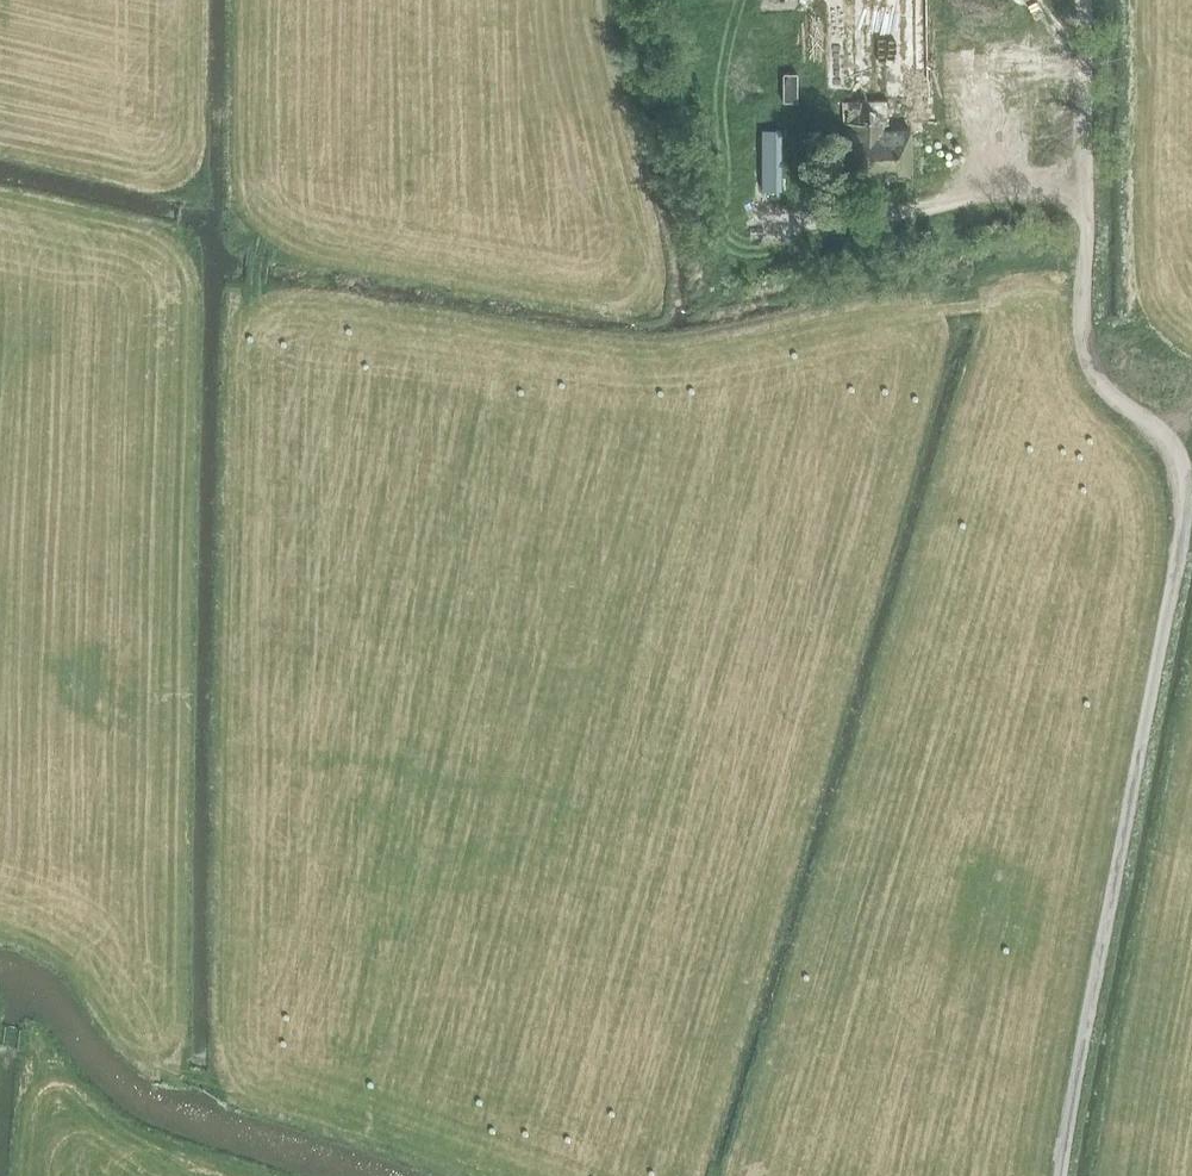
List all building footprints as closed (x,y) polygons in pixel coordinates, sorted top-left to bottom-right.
[(825,100),(842,100),(842,122),(848,122),(849,177),(910,176),(909,129),(880,130),(880,123),(909,123),(927,122),(926,0),(823,0),(825,100)] [(762,192),(782,192),(782,130),(762,130),(762,192)]
